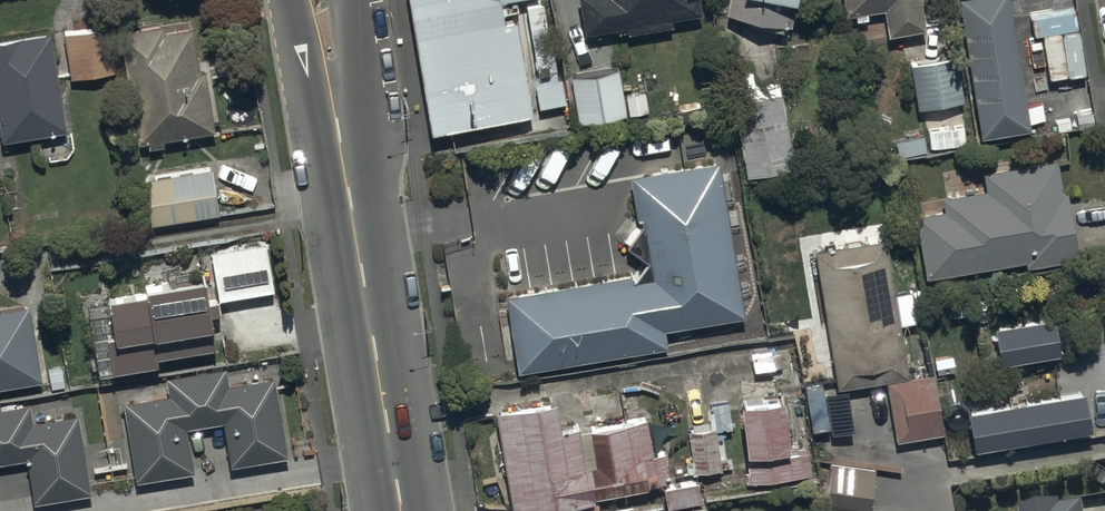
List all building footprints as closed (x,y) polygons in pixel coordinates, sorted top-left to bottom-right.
[(434,138),(561,115),(541,0),(410,0),(434,138)] [(584,23),(623,16),(625,24),(667,16),(666,12),(701,6),(700,0),(580,0),(584,23)] [(724,6),(791,19),(795,0),(726,0),(724,6)] [(845,8),(881,2),(885,25),(923,19),(920,0),(844,0),(845,8)] [(1007,0),(956,0),(978,129),(1028,120),(1007,0)] [(162,19),(120,26),(136,134),(144,132),(145,139),(160,137),(159,132),(211,124),(203,66),(196,67),(189,22),(163,26),(162,19)] [(103,20),(62,27),(70,71),(111,64),(103,20)] [(0,28),(0,134),(63,125),(48,22),(0,28)] [(954,49),(909,57),(919,110),(964,102),(954,49)] [(618,67),(571,76),(580,128),(628,119),(618,67)] [(916,204),(924,268),(1025,254),(1026,257),(1075,250),(1065,181),(1061,182),(1058,155),(985,165),(987,181),(941,187),(943,200),(916,204)] [(218,205),(209,161),(139,175),(148,219),(218,205)] [(745,320),(721,166),(632,181),(648,275),(507,301),(520,376),(668,352),(666,334),(745,320)] [(881,374),(906,369),(884,230),(814,241),(836,381),(881,374)] [(273,286),(265,240),(211,250),(219,295),(273,286)] [(219,343),(205,268),(105,287),(119,361),(219,343)] [(0,299),(0,377),(39,371),(28,295),(0,299)] [(1060,351),(1054,314),(996,324),(1002,362),(1060,351)] [(166,388),(119,395),(131,474),(190,465),(183,422),(218,416),(225,457),(281,448),(268,371),(227,378),(225,364),(164,374),(166,388)] [(908,370),(883,374),(892,433),(945,424),(936,366),(908,370)] [(781,383),(737,387),(745,471),(804,465),(801,434),(786,435),(781,383)] [(554,388),(491,398),(509,505),(595,492),(594,485),(661,474),(657,447),(653,447),(647,410),(575,422),(574,415),(559,417),(554,388)] [(1091,428),(1085,390),(969,410),(976,447),(1091,428)] [(24,452),(31,499),(89,489),(75,409),(30,416),(26,397),(0,401),(0,456),(24,452)] [(713,422),(690,425),(695,466),(719,463),(713,422)] [(867,508),(874,463),(829,456),(821,501),(867,508)] [(697,473),(662,478),(666,499),(700,494),(697,473)] [(1083,500),(1063,502),(1063,496),(1023,504),(1024,510),(1085,510),(1083,500)]
